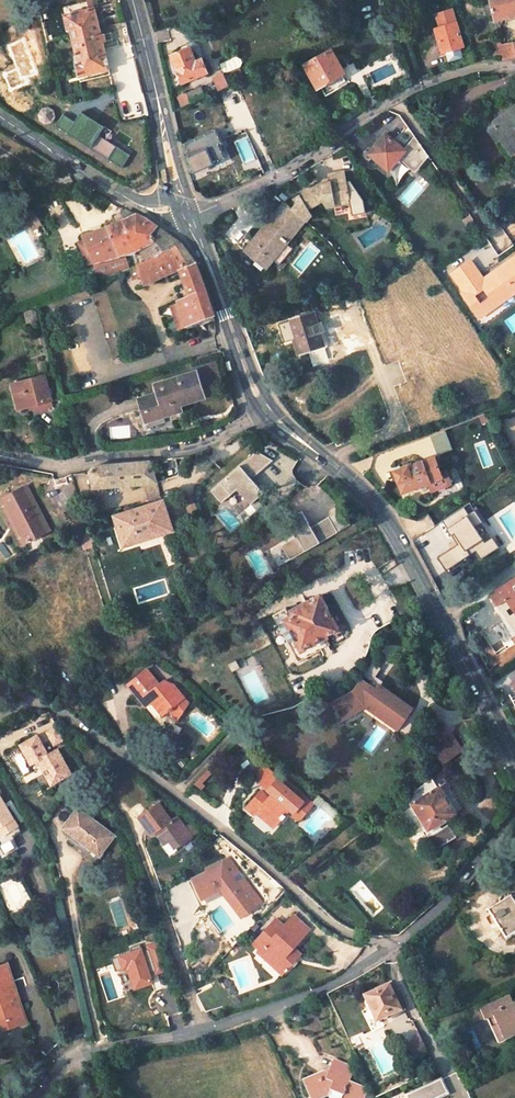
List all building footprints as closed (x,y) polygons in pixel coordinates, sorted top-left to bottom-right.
[(494,19),(514,13),(514,0),(489,0),(494,19)] [(93,8),(62,15),(65,29),(68,29),(76,60),(74,61),(78,75),(108,69),(93,8)] [(452,10),(437,15),(441,29),(435,31),(442,51),(445,51),(449,62),(464,57),(461,46),(463,45),(452,10)] [(493,41),(497,52),(501,51),(504,58),(514,57),(514,43),(501,46),(498,40),(493,41)] [(188,46),(169,55),(181,80),(206,70),(200,58),(196,59),(193,52),(190,53),(188,46)] [(304,64),(318,88),(345,73),(332,49),(304,64)] [(108,69),(78,75),(79,82),(110,74),(108,69)] [(213,78),(218,90),(228,86),(223,74),(213,78)] [(486,89),(505,86),(504,79),(485,83),(486,89)] [(200,86),(186,92),(191,102),(204,96),(200,86)] [(489,130),(496,140),(499,138),(509,152),(514,147),(514,105),(502,114),(505,119),(489,130)] [(42,108),(40,110),(39,110),(38,112),(37,115),(37,118),(39,122),(42,124),(45,125),(49,124),(51,123),(53,121),(54,117),(54,114),(53,111),(51,109),(47,107),(44,107),(42,108)] [(98,136),(104,127),(80,113),(75,122),(63,115),(56,127),(123,166),(130,154),(98,136)] [(184,139),(185,144),(184,144),(190,157),(188,158),(194,172),(202,168),(219,160),(224,158),(222,152),(225,151),(221,142),(225,140),(219,128),(215,130),(214,126),(184,139)] [(368,152),(388,170),(406,150),(398,145),(405,137),(393,127),(387,135),(385,133),(368,152)] [(248,135),(235,139),(241,159),(254,156),(248,135)] [(401,160),(413,172),(429,157),(418,144),(401,160)] [(219,160),(202,168),(205,174),(208,173),(210,177),(223,171),(219,160)] [(134,188),(137,192),(151,184),(148,179),(134,188)] [(245,246),(237,254),(260,275),(270,265),(267,263),(281,248),(279,247),(298,226),(304,219),(302,214),(304,214),(309,215),(314,213),(315,207),(318,206),(320,211),(330,209),(330,213),(346,210),(343,180),(326,183),(327,191),(317,193),(309,197),(302,195),(299,202),(291,206),(287,211),(285,214),(278,209),(259,230),(262,232),(247,248),(245,246)] [(28,209),(3,223),(8,232),(26,222),(29,229),(37,225),(28,209)] [(179,248),(147,223),(123,212),(114,218),(128,244),(134,255),(141,251),(146,262),(158,257),(170,251),(179,248)] [(118,226),(106,230),(111,240),(112,240),(120,258),(123,258),(134,255),(128,244),(118,226)] [(120,258),(112,240),(111,240),(106,230),(83,238),(89,252),(85,254),(89,262),(92,261),(94,265),(120,258)] [(194,266),(179,248),(170,251),(180,267),(182,270),(194,266)] [(140,264),(136,266),(140,278),(143,286),(154,282),(153,280),(173,270),(180,267),(170,251),(158,257),(146,262),(140,264)] [(478,319),(495,307),(492,303),(513,289),(514,291),(514,258),(478,283),(475,278),(465,264),(449,275),(463,294),(460,296),(478,319)] [(194,266),(182,270),(180,271),(183,280),(190,300),(178,304),(170,306),(178,331),(186,328),(186,329),(213,319),(195,267),(194,266)] [(173,270),(179,282),(183,280),(180,271),(182,270),(180,267),(173,270)] [(291,319),(297,337),(294,338),(298,353),(323,345),(313,312),(291,319)] [(137,399),(142,413),(160,407),(163,415),(181,410),(179,402),(202,394),(196,371),(153,384),(156,393),(137,399)] [(44,375),(24,381),(8,385),(15,410),(31,406),(52,400),(44,375)] [(160,407),(142,413),(144,421),(163,415),(160,407)] [(257,500),(265,493),(253,479),(274,461),(256,452),(211,490),(222,503),(238,490),(251,505),(257,500)] [(394,467),(395,471),(403,491),(429,482),(430,481),(444,477),(441,468),(436,453),(394,467)] [(144,484),(157,482),(150,461),(93,467),(86,472),(92,488),(144,484)] [(444,477),(430,481),(433,487),(452,481),(447,466),(441,468),(444,477)] [(162,497),(157,482),(144,484),(149,501),(162,497)] [(0,497),(0,500),(20,543),(45,531),(24,486),(0,497)] [(61,492),(50,497),(56,511),(67,506),(61,492)] [(163,500),(114,515),(124,545),(172,530),(163,500)] [(251,505),(244,510),(249,517),(264,506),(257,500),(251,505)] [(481,559),(499,548),(469,501),(440,520),(450,537),(453,535),(460,545),(439,558),(446,571),(476,552),(481,559)] [(80,508),(63,513),(68,530),(86,525),(80,508)] [(287,542),(262,557),(269,569),(337,530),(329,516),(298,533),(294,529),(296,527),(290,517),(277,525),(287,542)] [(512,620),(514,618),(514,576),(490,593),(497,605),(500,602),(512,620)] [(286,607),(272,614),(278,624),(286,621),(301,649),(339,630),(320,594),(288,610),(286,607)] [(412,708),(379,685),(382,681),(375,676),(379,667),(374,663),(365,676),(371,682),(369,685),(362,680),(354,691),(333,702),(342,718),(366,705),(398,728),(412,708)] [(145,668),(126,684),(139,700),(145,695),(151,701),(161,714),(167,710),(168,711),(174,706),(180,710),(186,701),(171,683),(162,680),(158,683),(145,668)] [(513,682),(506,695),(514,711),(514,685),(513,682)] [(27,687),(18,683),(14,690),(24,694),(27,687)] [(145,695),(139,700),(144,705),(151,701),(145,695)] [(151,704),(147,708),(158,721),(162,717),(151,704)] [(174,706),(168,711),(176,718),(180,710),(174,706)] [(59,726),(49,732),(58,746),(67,740),(59,726)] [(465,752),(453,734),(431,749),(443,767),(465,752)] [(39,739),(22,750),(34,770),(40,766),(54,789),(72,778),(59,754),(49,759),(39,739)] [(260,791),(249,802),(258,809),(261,806),(278,821),(288,809),(292,813),(299,819),(313,802),(284,777),(282,780),(263,765),(253,777),(267,789),(263,793),(260,791)] [(408,796),(429,828),(439,822),(456,811),(439,786),(438,787),(432,777),(408,796)] [(2,836),(18,826),(0,797),(0,833),(2,836)] [(258,809),(249,802),(247,805),(256,812),(258,809)] [(188,830),(179,818),(174,822),(161,805),(142,820),(154,837),(161,833),(163,837),(161,839),(167,847),(172,843),(177,851),(194,839),(188,830)] [(261,806),(258,809),(275,824),(278,821),(261,806)] [(80,808),(65,827),(100,854),(114,835),(80,808)] [(297,821),(299,819),(292,813),(290,815),(297,821)] [(439,822),(429,828),(433,835),(427,839),(435,852),(457,838),(449,825),(443,828),(439,822)] [(195,825),(188,830),(194,839),(201,834),(195,825)] [(167,847),(166,848),(174,859),(180,854),(177,851),(172,843),(167,847)] [(332,865),(327,859),(321,864),(326,870),(332,865)] [(237,870),(229,861),(221,864),(230,875),(237,870)] [(221,864),(206,871),(208,875),(198,879),(203,889),(199,891),(204,901),(222,892),(244,919),(257,909),(230,875),(221,864)] [(203,889),(198,879),(194,882),(199,891),(203,889)] [(514,936),(514,905),(511,899),(490,912),(489,911),(478,918),(483,926),(494,920),(507,941),(514,936)] [(277,921),(255,946),(263,952),(260,954),(269,962),(274,961),(281,967),(284,964),(291,969),(299,960),(291,953),(296,948),(311,932),(294,917),(285,927),(277,921)] [(158,941),(146,944),(155,976),(167,972),(158,941)] [(291,953),(299,960),(304,955),(296,948),(291,953)] [(274,961),(269,962),(285,976),(291,969),(284,964),(281,967),(274,961)] [(9,962),(0,965),(0,998),(2,1004),(0,1004),(0,1022),(3,1031),(24,1023),(9,982),(16,980),(9,962)] [(153,977),(141,980),(145,996),(157,993),(153,977)] [(374,1012),(378,1020),(399,1010),(388,988),(367,998),(368,1000),(366,1002),(365,1005),(367,1009),(369,1011),(374,1012)] [(504,1040),(514,1035),(514,1003),(512,1004),(509,996),(480,1009),(485,1021),(488,1019),(494,1017),(504,1040)] [(497,1043),(504,1040),(494,1017),(488,1019),(497,1043)] [(426,1046),(419,1033),(411,1047),(418,1059),(426,1046)] [(346,1097),(345,1097),(368,1097),(369,1096),(366,1089),(353,1083),(355,1077),(350,1066),(346,1065),(337,1062),(334,1070),(330,1080),(326,1079),(322,1081),(320,1076),(306,1082),(313,1097),(331,1097),(333,1093),(346,1097)] [(414,1065),(405,1069),(411,1082),(420,1078),(414,1065)] [(456,1073),(406,1096),(407,1097),(445,1097),(451,1096),(452,1097),(470,1097),(466,1088),(456,1073)]
